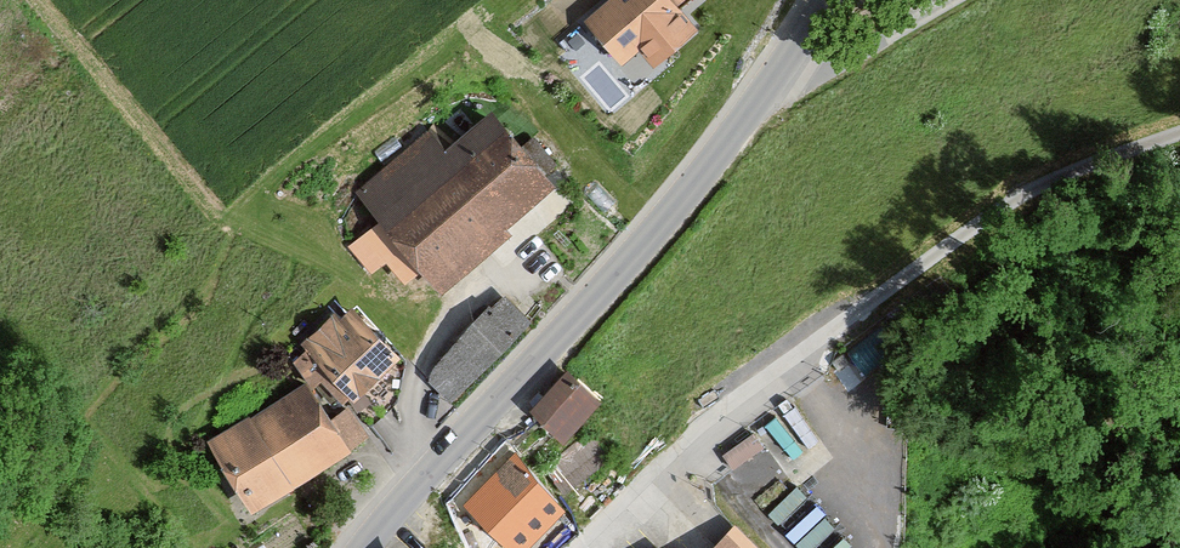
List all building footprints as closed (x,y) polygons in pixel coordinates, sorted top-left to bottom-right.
[(585,21),(621,62),(640,46),(655,63),(694,30),(680,14),(681,13),(675,6),(681,0),(609,0),(585,21)] [(438,145),(425,129),(349,192),(429,288),(499,230),(493,223),(540,183),(479,111),(438,145)] [(519,318),(495,295),(421,370),(420,380),(439,398),(519,318)] [(383,353),(340,307),(283,361),(326,406),(383,353)] [(548,441),(588,400),(556,368),(516,410),(548,441)] [(321,416),(298,378),(198,438),(239,507),(359,434),(341,404),(321,416)] [(755,425),(721,448),(749,488),(783,465),(755,425)] [(468,507),(511,547),(525,547),(560,513),(515,458),(468,507)] [(718,530),(700,547),(736,547),(718,530)]
